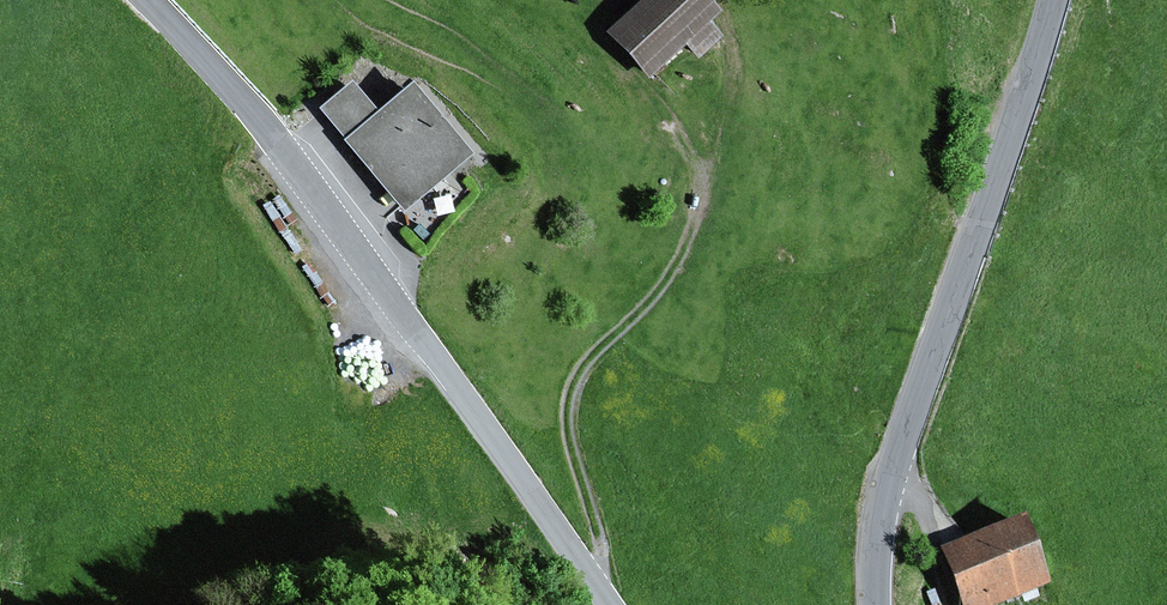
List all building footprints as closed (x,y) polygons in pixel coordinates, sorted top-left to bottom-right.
[(605,32),(648,79),(685,46),(698,60),(722,37),(709,23),(721,12),(709,0),(640,0),(605,32)] [(352,81),(320,108),(345,139),(343,141),(378,183),(397,168),(422,198),(472,156),(411,83),(377,111),(352,81)] [(397,168),(378,183),(403,213),(422,198),(397,168)] [(940,547),(961,604),(996,604),(1049,585),(1023,516),(940,547)]
